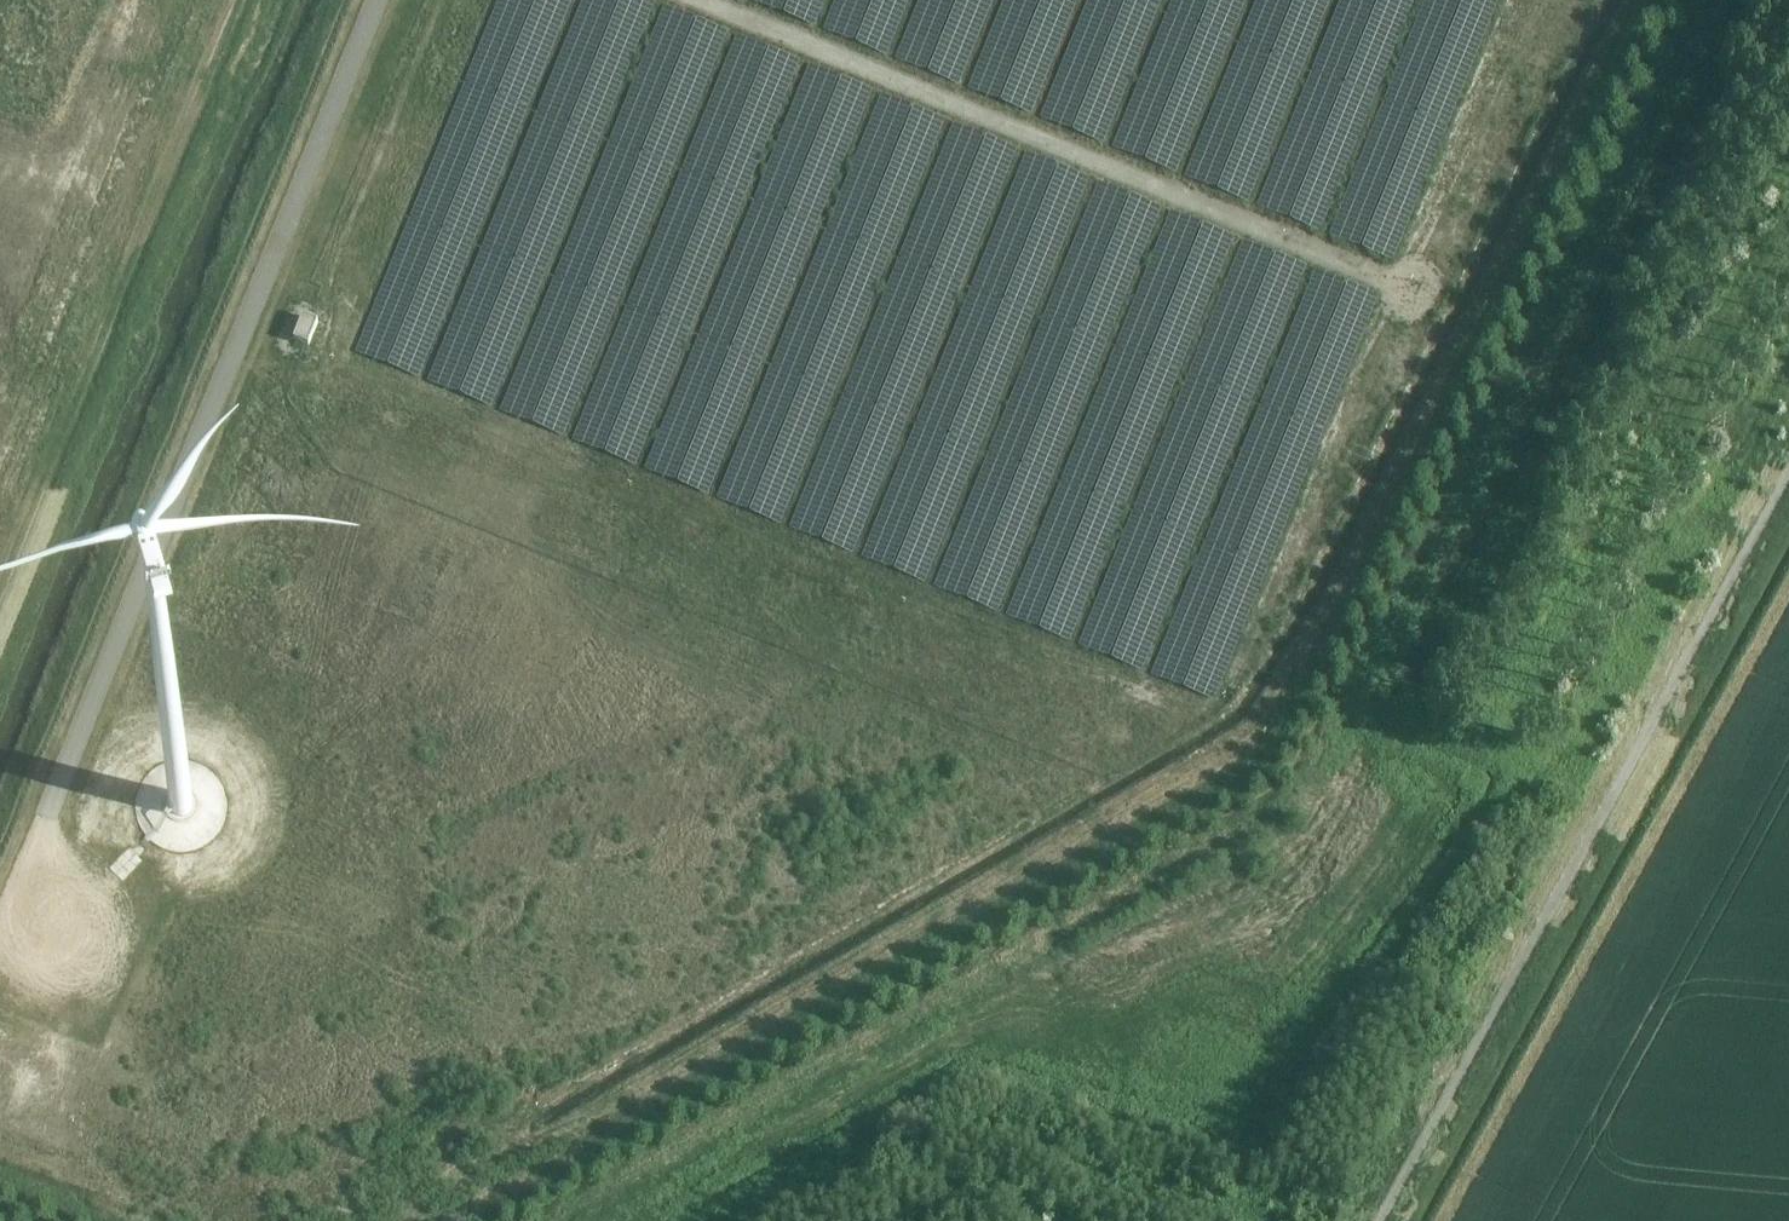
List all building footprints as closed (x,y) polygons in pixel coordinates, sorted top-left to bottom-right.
[(171,803),(170,808),(172,812),(175,816),(179,818),(183,818),(188,817),(191,814),(193,810),(194,805),(192,801),(189,797),(185,795),(181,795),(176,796),(173,799),(171,803)]
